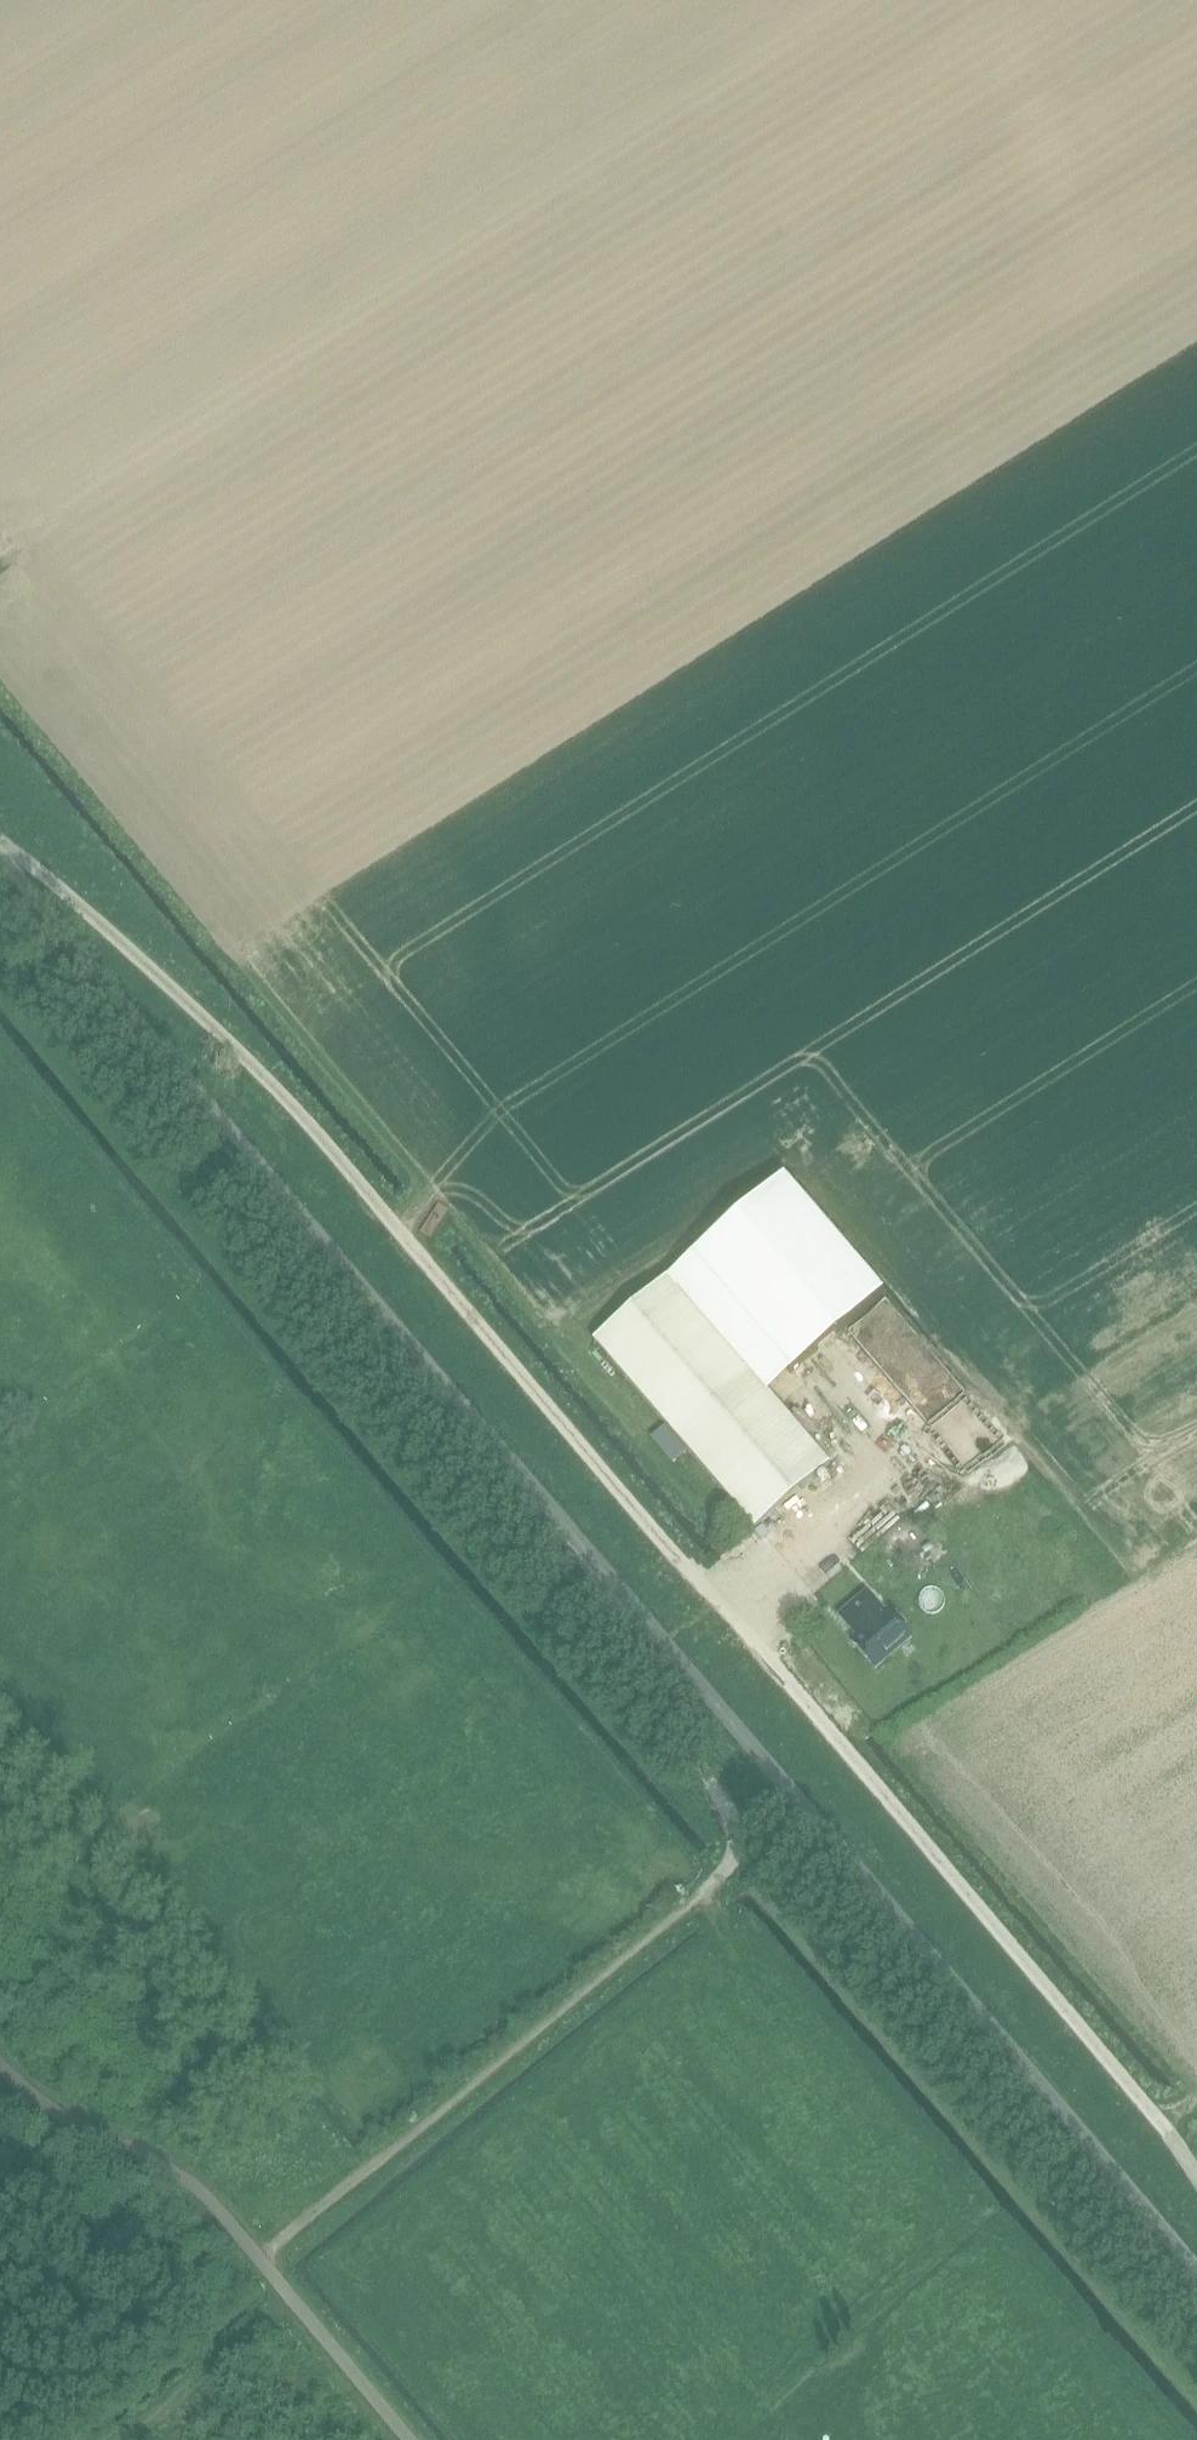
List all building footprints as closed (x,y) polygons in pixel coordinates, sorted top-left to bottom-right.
[(784,1179),(692,1259),(791,1374),(853,1320),(883,1294),(784,1179)] [(767,1390),(673,1281),(598,1344),(757,1529),(831,1465),(767,1390)] [(744,1535),(739,1530),(734,1535),(739,1541),(744,1535)] [(853,1641),(876,1668),(913,1637),(890,1609),(886,1613),(869,1592),(841,1615),(859,1636),(853,1641)]
